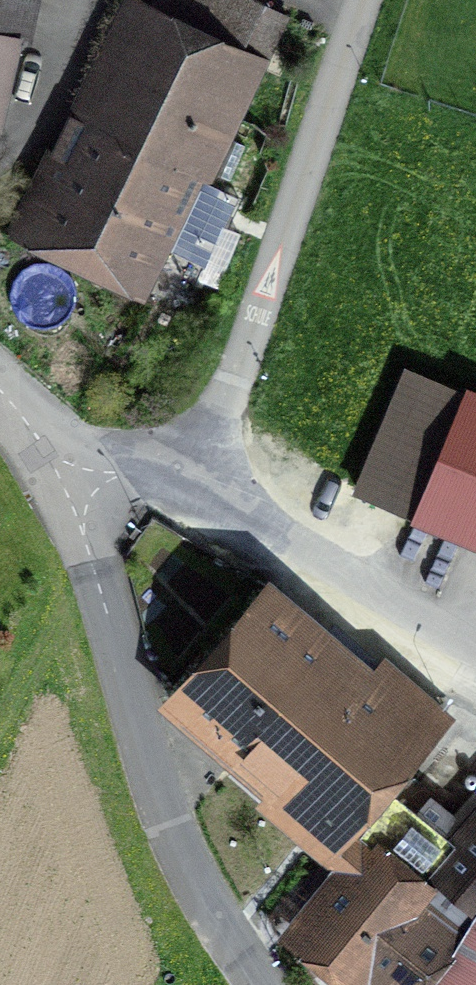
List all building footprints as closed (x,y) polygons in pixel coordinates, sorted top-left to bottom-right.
[(36,51),(48,0),(0,0),(0,135),(17,139),(36,51)] [(151,308),(271,71),(131,0),(128,0),(9,236),(151,308)] [(249,0),(131,0),(271,71),(293,23),(249,0)] [(413,370),(359,496),(475,546),(475,397),(413,370)] [(277,578),(171,700),(341,828),(441,715),(277,578)] [(458,854),(391,801),(357,844),(463,935),(424,977),(439,984),(475,984),(475,833),(458,854)] [(357,844),(336,869),(351,882),(297,945),(344,984),(367,984),(368,984),(369,984),(418,984),(424,977),(463,935),(357,844)]
